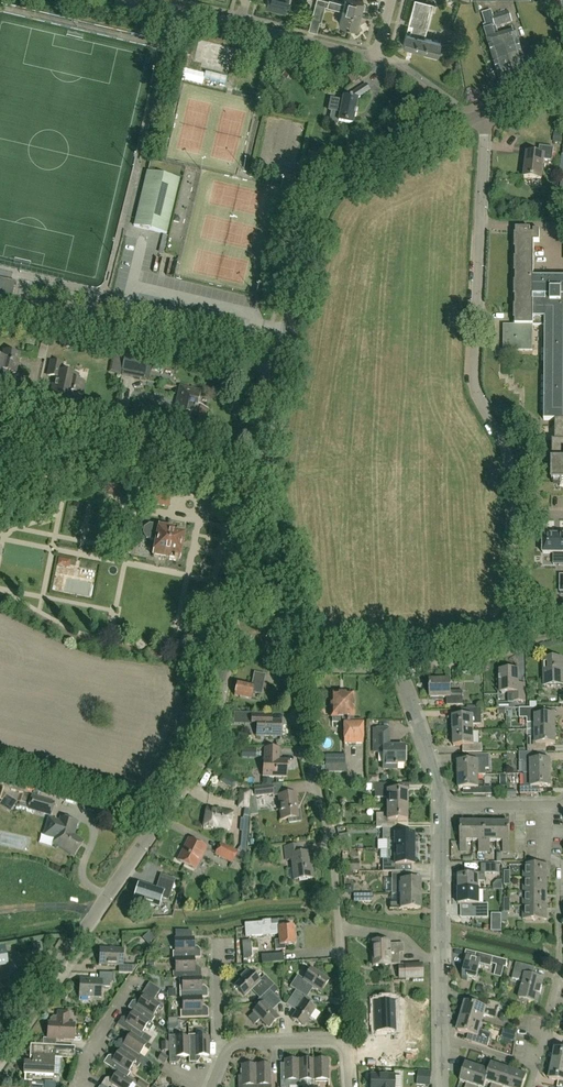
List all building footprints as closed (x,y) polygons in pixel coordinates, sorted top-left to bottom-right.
[(287,0),(267,0),(265,5),(284,10),(287,0)] [(344,3),(334,0),(329,0),(328,0),(316,0),(315,3),(322,5),(342,10),(360,15),(364,1),(359,0),(345,0),(344,3)] [(431,3),(419,0),(415,0),(403,46),(437,55),(441,42),(425,38),(427,29),(434,4),(431,3)] [(319,18),(322,5),(315,3),(312,16),(319,18)] [(356,28),(360,15),(342,10),(339,23),(356,28)] [(496,38),(493,28),(496,27),(496,28),(513,23),(509,12),(493,17),(493,19),(487,20),(490,29),(484,31),(488,41),(487,41),(501,83),(528,74),(515,32),(496,38)] [(222,69),(228,71),(234,48),(198,39),(193,61),(201,63),(200,66),(221,72),(222,69)] [(355,111),(357,101),(355,100),(370,91),(366,85),(351,94),(350,99),(343,98),(342,103),(340,103),(332,101),(330,111),(331,111),(329,123),(338,125),(338,123),(352,126),(354,117),(356,117),(357,111),(355,111)] [(528,155),(525,179),(541,181),(544,161),(553,163),(554,150),(540,148),(539,156),(528,155)] [(146,172),(134,226),(167,234),(179,179),(146,172)] [(534,278),(534,243),(540,243),(540,232),(533,232),(533,235),(531,235),(531,230),(514,230),(514,231),(516,231),(516,241),(515,241),(515,244),(516,244),(516,254),(514,254),(514,255),(516,255),(516,265),(515,265),(515,268),(516,268),(516,278),(514,278),(514,279),(516,279),(516,289),(515,289),(515,292),(516,292),(516,301),(514,301),(514,303),(516,303),(515,312),(514,315),(515,315),(515,325),(513,325),(513,330),(506,330),(506,350),(526,350),(526,346),(533,346),(533,327),(545,327),(545,364),(549,364),(549,376),(545,376),(545,421),(544,421),(555,421),(556,421),(556,442),(553,442),(553,455),(557,455),(557,462),(553,462),(553,483),(562,483),(562,278),(534,278)] [(9,308),(15,282),(0,279),(0,306),(9,308)] [(15,374),(20,354),(4,351),(2,359),(0,359),(0,383),(5,384),(8,372),(15,374)] [(122,370),(132,372),(135,359),(126,357),(124,356),(122,370)] [(148,361),(137,359),(135,368),(147,370),(148,361)] [(77,381),(78,376),(61,372),(63,364),(50,362),(47,376),(55,378),(51,395),(73,399),(74,394),(82,395),(84,383),(77,381)] [(201,392),(180,387),(174,413),(190,417),(188,425),(204,428),(208,410),(198,407),(201,392)] [(169,507),(171,495),(152,491),(149,503),(169,507)] [(159,528),(149,526),(145,530),(144,534),(147,539),(157,541),(154,557),(169,560),(169,561),(177,562),(177,561),(179,562),(184,536),(173,534),(173,530),(159,528)] [(554,539),(554,538),(547,538),(537,538),(537,543),(535,543),(535,552),(537,552),(537,556),(562,556),(562,539),(554,539)] [(70,562),(59,560),(57,569),(69,571),(70,562)] [(544,661),(545,687),(562,687),(562,660),(544,661)] [(525,701),(525,685),(518,685),(518,671),(509,671),(509,670),(500,670),(500,679),(501,679),(501,693),(509,693),(509,703),(514,703),(514,701),(525,701)] [(262,695),(263,689),(269,691),(270,686),(264,685),(266,675),(254,673),(251,686),(237,683),(235,696),(252,700),(253,693),(262,695)] [(447,705),(464,705),(463,692),(451,691),(451,681),(431,682),(431,698),(447,698),(447,705)] [(343,744),(363,744),(363,721),(354,721),(354,719),(353,719),(353,694),(331,694),(331,718),(332,718),(332,722),(339,722),(339,718),(343,718),(343,744)] [(528,709),(520,709),(520,719),(528,719),(528,723),(536,723),(536,731),(555,730),(555,716),(541,716),(541,709),(528,709)] [(482,710),(478,710),(468,710),(466,710),(461,710),(461,717),(453,717),(453,732),(474,732),(474,725),(482,725),(482,710)] [(252,714),(240,714),(240,716),(240,723),(252,723),(258,723),(257,736),(280,737),(281,721),(265,720),(265,714),(252,714)] [(404,764),(404,747),(389,747),(389,729),(374,729),(373,752),(384,752),(383,770),(396,770),(396,764),(404,764)] [(556,745),(555,730),(536,731),(536,737),(528,737),(528,752),(542,752),(542,745),(556,745)] [(474,745),(474,732),(453,732),(454,746),(467,746),(467,753),(483,753),(483,745),(474,745)] [(286,777),(286,761),(279,760),(279,750),(266,749),(265,760),(264,760),(264,776),(286,777)] [(531,762),(531,775),(551,775),(551,761),(536,761),(536,754),(520,754),(520,762),(531,762)] [(459,763),(459,776),(479,776),(479,769),(485,769),(485,763),(489,763),(489,756),(473,756),(473,763),(459,763)] [(219,782),(233,788),(236,782),(222,775),(219,782)] [(551,787),(551,775),(531,775),(531,781),(525,781),(525,788),(521,788),(521,794),(537,794),(537,788),(551,787)] [(479,782),(479,776),(459,776),(459,789),(474,789),(474,795),(492,795),(492,788),(485,788),(485,782),(479,782)] [(272,796),(271,786),(253,788),(251,788),(238,781),(237,789),(239,789),(239,790),(238,791),(237,808),(237,809),(238,809),(245,809),(244,817),(250,818),(250,813),(257,812),(255,800),(255,798),(272,796)] [(394,784),(384,784),(376,784),(372,784),(372,791),(375,791),(375,798),(387,798),(387,806),(407,806),(407,791),(394,791),(394,784)] [(296,794),(279,796),(282,820),(289,819),(290,823),(301,822),(300,811),(297,811),(296,805),(297,805),(296,794)] [(0,798),(0,808),(9,811),(13,799),(1,795),(0,798)] [(54,803),(32,797),(28,809),(51,816),(54,803)] [(407,821),(407,806),(387,806),(387,814),(376,814),(376,828),(382,828),(394,828),(394,821),(407,821)] [(230,830),(233,812),(207,807),(204,827),(217,829),(217,827),(230,830)] [(77,823),(61,818),(60,822),(49,819),(46,830),(57,833),(56,836),(58,837),(61,844),(59,846),(74,856),(83,842),(73,835),(77,823)] [(473,842),(473,820),(469,820),(469,823),(461,823),(461,852),(466,852),(467,841),(473,842)] [(485,853),(486,823),(478,823),(478,820),(473,820),(473,842),(480,842),(480,852),(485,853)] [(497,842),(497,820),(493,820),(493,824),(486,823),(485,853),(491,853),(491,842),(497,842)] [(502,820),(497,820),(497,842),(504,842),(503,853),(509,853),(510,824),(502,824),(502,820)] [(400,828),(394,828),(382,828),(382,840),(386,840),(386,850),(414,850),(414,835),(400,835),(400,828)] [(189,839),(178,861),(195,869),(206,848),(189,839)] [(238,852),(221,843),(219,846),(216,853),(215,855),(232,864),(233,861),(234,861),(237,855),(237,854),(238,852)] [(295,880),(313,878),(312,868),(310,868),(308,853),(300,854),(299,845),(286,847),(287,861),(293,860),(295,880)] [(413,865),(414,850),(386,850),(386,860),(383,860),(383,872),(400,872),(400,865),(413,865)] [(345,863),(345,872),(359,872),(359,863),(345,863)] [(480,890),(480,882),(485,882),(485,874),(497,874),(499,874),(499,865),(497,865),(481,865),(481,873),(477,873),(477,876),(459,876),(459,890),(480,890)] [(524,879),(527,880),(547,880),(548,866),(527,865),(527,872),(524,872),(524,879)] [(406,874),(392,874),(392,894),(420,894),(420,881),(406,880),(406,874)] [(168,901),(175,880),(160,875),(156,888),(138,883),(138,885),(136,886),(135,890),(135,893),(134,898),(160,906),(162,899),(168,901)] [(547,893),(547,880),(527,880),(527,886),(524,886),(524,893),(527,893),(547,893)] [(479,904),(480,890),(459,890),(459,905),(473,905),(473,916),(486,916),(486,904),(479,904)] [(547,907),(547,893),(527,893),(527,899),(524,899),(524,907),(527,907),(547,907)] [(353,894),(354,895),(354,901),(354,902),(372,902),(372,894),(371,894),(360,894),(353,894)] [(420,909),(420,894),(392,894),(401,894),(401,902),(390,902),(390,909),(420,909)] [(547,920),(547,907),(527,907),(527,913),(523,913),(523,920),(547,920)] [(295,945),(293,926),(286,927),(285,919),(272,920),(263,921),(263,922),(245,924),(245,937),(264,936),(279,935),(280,941),(275,941),(275,951),(283,950),(282,946),(295,945)] [(194,938),(187,939),(187,932),(172,930),(173,939),(175,939),(175,952),(173,952),(173,959),(175,959),(194,958),(195,959),(200,959),(200,951),(194,951),(194,938)] [(372,942),(373,955),(373,966),(400,965),(400,954),(403,954),(403,944),(390,945),(389,942),(389,941),(372,942)] [(99,965),(119,966),(119,974),(132,974),(137,966),(123,966),(123,950),(100,949),(99,965)] [(284,963),(283,954),(261,956),(262,964),(284,963)] [(481,965),(491,968),(494,958),(477,954),(475,960),(467,958),(462,980),(468,981),(468,979),(477,981),(481,965)] [(195,972),(195,959),(194,958),(175,959),(175,972),(173,972),(174,979),(182,979),(201,978),(201,971),(195,972)] [(506,968),(508,961),(498,959),(497,966),(506,968)] [(539,1004),(544,980),(534,978),(536,968),(517,963),(513,980),(524,982),(520,999),(539,1004)] [(422,965),(405,966),(405,979),(423,978),(422,965)] [(290,987),(296,991),(305,997),(312,986),(321,992),(328,981),(311,969),(307,975),(305,974),(302,979),(297,976),(290,987)] [(274,986),(265,976),(261,980),(256,975),(255,977),(250,972),(248,973),(246,971),(240,976),(242,979),(235,986),(245,996),(253,989),(261,998),(274,986)] [(112,983),(113,974),(99,973),(99,981),(80,980),(79,997),(102,998),(102,987),(110,988),(110,982),(112,983)] [(201,991),(201,978),(182,979),(182,992),(180,992),(180,999),(182,999),(182,998),(202,998),(208,998),(208,991),(201,991)] [(142,994),(144,995),(137,1006),(132,1002),(128,1008),(133,1012),(133,1011),(149,1022),(151,1024),(155,1017),(153,1016),(157,1011),(160,1013),(164,1008),(153,1001),(160,991),(149,983),(142,994)] [(281,1003),(274,996),(279,991),(274,986),(261,998),(254,1004),(258,1008),(253,1012),(248,1018),(254,1024),(259,1019),(268,1028),(278,1018),(272,1011),(281,1003)] [(424,996),(424,988),(414,988),(415,997),(424,996)] [(313,1002),(305,997),(296,991),(286,1005),(297,1012),(292,1020),(303,1027),(315,1010),(310,1006),(313,1002)] [(202,1010),(202,998),(182,998),(182,999),(183,1012),(181,1012),(181,1019),(208,1018),(208,1010),(202,1010)] [(400,1030),(398,998),(375,1000),(377,1028),(387,1028),(388,1031),(400,1030)] [(466,1004),(462,1017),(483,1023),(484,1016),(496,1020),(500,1005),(485,1001),(483,1008),(466,1004)] [(154,1026),(151,1024),(149,1022),(133,1011),(133,1012),(126,1022),(121,1019),(117,1025),(130,1033),(140,1040),(141,1039),(144,1034),(142,1033),(145,1028),(150,1031),(154,1026)] [(74,1041),(75,1024),(68,1024),(69,1013),(58,1012),(58,1017),(53,1017),(50,1019),(50,1023),(49,1023),(48,1039),(43,1039),(43,1045),(56,1046),(57,1039),(74,1041)] [(480,1031),(483,1023),(462,1017),(458,1032),(474,1036),(472,1043),(488,1048),(492,1034),(480,1031)] [(151,1047),(147,1044),(147,1043),(141,1039),(140,1040),(130,1033),(123,1044),(118,1041),(114,1047),(119,1050),(120,1050),(136,1060),(136,1061),(137,1062),(142,1056),(140,1055),(144,1048),(148,1051),(151,1047)] [(188,1035),(188,1038),(189,1057),(189,1063),(196,1063),(196,1057),(209,1056),(209,1037),(195,1037),(195,1035),(188,1035)] [(188,1038),(176,1038),(176,1036),(169,1036),(169,1043),(169,1052),(169,1063),(177,1063),(177,1057),(189,1057),(188,1038)] [(54,1058),(59,1058),(60,1048),(60,1047),(31,1045),(30,1057),(33,1057),(33,1063),(24,1063),(24,1075),(53,1076),(54,1058)] [(553,1065),(562,1067),(562,1051),(556,1049),(553,1065)] [(140,1064),(137,1062),(136,1061),(136,1060),(120,1050),(119,1050),(112,1061),(107,1057),(103,1063),(117,1073),(117,1072),(126,1079),(127,1078),(130,1072),(129,1072),(132,1066),(137,1069),(140,1064)] [(157,1060),(164,1065),(168,1058),(162,1054),(157,1060)] [(314,1081),(313,1060),(299,1061),(299,1081),(299,1086),(314,1086),(314,1081)] [(328,1060),(313,1060),(314,1081),(328,1080),(328,1060)] [(299,1061),(284,1061),(284,1065),(280,1065),(280,1086),(289,1086),(299,1086),(299,1081),(299,1061)] [(479,1068),(466,1064),(460,1082),(467,1084),(466,1086),(472,1086),(479,1068)] [(504,1069),(492,1065),(490,1071),(487,1083),(493,1085),(492,1086),(498,1086),(504,1069)] [(553,1065),(550,1080),(562,1082),(562,1067),(553,1065)] [(256,1066),(241,1066),(241,1076),(238,1076),(238,1086),(256,1086),(256,1066)] [(256,1066),(256,1086),(271,1086),(270,1066),(256,1066)] [(413,1082),(426,1083),(427,1068),(414,1068),(413,1082)] [(490,1071),(479,1068),(472,1086),(485,1086),(487,1083),(490,1071)] [(515,1072),(504,1069),(498,1086),(510,1086),(515,1072)] [(133,1083),(139,1086),(140,1086),(128,1079),(127,1078),(126,1079),(117,1072),(117,1073),(110,1083),(105,1080),(101,1086),(103,1086),(131,1086),(133,1083)] [(515,1072),(510,1086),(524,1086),(527,1076),(515,1072)] [(370,1077),(370,1086),(393,1086),(393,1077),(370,1077)]
